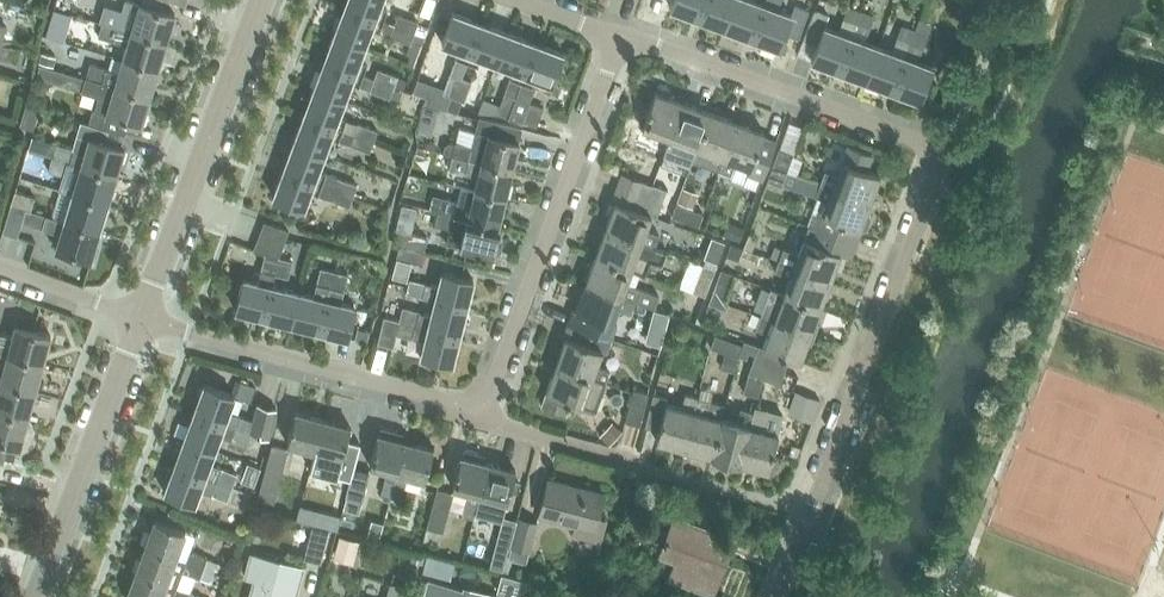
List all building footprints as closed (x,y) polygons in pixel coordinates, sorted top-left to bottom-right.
[(383,21),(387,9),(379,6),(382,0),(347,0),(345,6),(383,21)] [(705,0),(673,0),(670,7),(698,18),(705,0)] [(735,0),(705,0),(698,18),(725,28),(735,0)] [(764,4),(754,0),(735,0),(725,28),(751,37),(764,4)] [(166,42),(175,14),(138,3),(134,19),(123,15),(123,14),(107,9),(103,22),(102,23),(119,28),(130,31),(166,42)] [(764,4),(751,37),(779,48),(785,33),(798,38),(809,10),(795,5),(792,14),(764,4)] [(856,23),(861,10),(847,5),(842,18),(856,23)] [(97,6),(93,19),(103,22),(107,9),(97,6)] [(380,31),(383,21),(345,6),(335,33),(365,45),(371,28),(380,31)] [(839,70),(852,36),(824,26),(825,25),(828,15),(814,10),(803,39),(817,45),(811,60),(839,70)] [(861,10),(856,23),(869,28),(875,14),(861,10)] [(467,61),(481,23),(453,12),(442,42),(460,48),(456,57),(455,57),(442,93),(454,98),(462,77),(467,62),(467,61)] [(398,14),(394,25),(396,25),(414,32),(419,21),(417,21),(398,14)] [(62,40),(68,20),(51,15),(44,35),(62,40)] [(158,69),(166,42),(130,31),(119,28),(102,23),(98,36),(126,45),(122,58),(158,69)] [(497,63),(508,33),(481,23),(467,61),(478,65),(481,57),(497,63)] [(394,25),(390,35),(410,43),(414,32),(396,25),(394,25)] [(910,43),(915,30),(902,25),(897,38),(910,43)] [(915,30),(910,43),(923,48),(928,34),(915,30)] [(359,61),(365,45),(335,33),(324,60),(363,75),(367,64),(359,61)] [(521,81),(535,43),(508,33),(497,63),(513,69),(497,113),(507,117),(521,81)] [(866,80),(878,46),(852,36),(839,70),(866,80)] [(535,43),(521,81),(507,117),(536,126),(543,107),(529,102),(535,86),(532,85),(535,77),(552,83),(563,53),(535,43)] [(892,90),(905,56),(878,46),(866,80),(892,90)] [(41,53),(38,62),(54,66),(57,57),(41,53)] [(905,56),(892,90),(920,100),(933,66),(905,56)] [(150,96),(158,69),(122,58),(118,72),(90,64),(85,78),(114,86),(150,96)] [(359,85),(363,75),(324,60),(314,88),(345,99),(351,82),(359,85)] [(42,65),(39,76),(61,83),(65,72),(42,65)] [(373,79),(393,86),(398,75),(377,68),(373,79)] [(462,77),(454,98),(450,108),(457,110),(461,100),(464,101),(471,80),(462,77)] [(96,95),(92,110),(88,123),(108,128),(108,129),(124,134),(129,121),(142,124),(150,96),(114,86),(85,78),(81,91),(89,93),(96,95)] [(389,97),(393,86),(373,79),(369,90),(389,97)] [(339,115),(345,99),(314,88),(304,115),(343,129),(373,140),(377,130),(347,118),(339,115)] [(670,137),(683,102),(655,91),(642,127),(657,133),(652,146),(664,151),(670,137)] [(696,147),(710,111),(683,102),(670,137),(696,147)] [(420,119),(435,122),(438,109),(423,105),(420,119)] [(27,106),(21,125),(35,129),(41,110),(27,106)] [(718,170),(723,157),(737,121),(710,111),(696,147),(696,148),(691,160),(718,170)] [(373,140),(343,129),(304,115),(294,142),(324,153),(330,137),(339,140),(369,151),(373,140)] [(512,170),(519,142),(514,141),(518,127),(479,117),(475,132),(481,134),(478,146),(456,141),(456,145),(448,143),(444,146),(442,154),(453,157),(470,161),(481,163),(512,170)] [(108,128),(88,123),(81,121),(76,135),(73,148),(56,143),(52,157),(69,162),(80,165),(116,176),(125,148),(104,142),(108,129),(108,128)] [(762,177),(774,146),(761,141),(764,131),(737,121),(723,157),(718,170),(731,175),(736,162),(750,167),(749,172),(762,177)] [(809,125),(805,135),(816,139),(820,129),(809,125)] [(318,169),(324,153),(294,142),(284,169),(322,183),(353,195),(357,184),(318,169)] [(869,202),(880,174),(866,169),(872,153),(851,145),(839,176),(825,171),(820,184),(869,202)] [(794,154),(781,149),(769,180),(782,184),(787,171),(794,154)] [(65,176),(69,162),(52,157),(48,171),(65,176)] [(481,163),(470,161),(453,157),(450,169),(478,176),(475,190),(505,198),(512,170),(481,163)] [(108,203),(116,176),(80,165),(72,193),(108,203)] [(353,195),(322,183),(284,169),(273,197),(304,208),(310,191),(318,194),(318,195),(349,206),(353,195)] [(782,184),(782,185),(794,189),(798,176),(787,171),(782,184)] [(617,187),(662,203),(667,189),(622,173),(617,187)] [(812,227),(856,243),(861,230),(862,231),(867,229),(871,218),(869,213),(866,212),(869,202),(820,184),(815,197),(822,200),(817,214),(812,227)] [(505,198),(475,190),(461,186),(457,201),(442,197),(441,202),(439,211),(498,225),(505,198)] [(657,218),(662,203),(617,187),(612,200),(615,201),(605,228),(641,242),(655,246),(659,234),(646,229),(651,215),(657,218)] [(684,189),(679,202),(693,207),(697,194),(684,189)] [(11,205),(30,210),(34,197),(16,191),(11,205)] [(108,203),(72,193),(72,194),(60,191),(52,216),(100,231),(108,203)] [(433,195),(429,208),(439,211),(441,202),(442,197),(433,195)] [(690,208),(676,203),(671,215),(685,221),(690,208)] [(30,211),(30,210),(11,205),(3,232),(17,237),(22,221),(26,210),(30,211)] [(690,208),(685,221),(698,226),(703,213),(690,208)] [(26,210),(22,221),(32,224),(35,213),(30,211),(26,210)] [(498,226),(498,225),(439,211),(436,224),(450,228),(446,242),(491,254),(496,252),(499,239),(496,236),(498,226)] [(91,259),(100,231),(52,216),(48,229),(60,233),(56,248),(91,259)] [(264,254),(278,257),(288,230),(264,221),(253,249),(264,254)] [(399,245),(423,251),(428,232),(395,223),(394,230),(398,231),(395,243),(399,245)] [(729,223),(725,235),(739,241),(743,228),(729,223)] [(851,258),(856,243),(812,227),(807,240),(804,239),(799,253),(783,247),(783,249),(782,249),(778,260),(830,279),(840,253),(851,258)] [(654,247),(655,246),(641,242),(605,228),(596,255),(632,268),(631,270),(645,275),(650,261),(661,264),(666,251),(654,247)] [(730,244),(726,255),(737,259),(741,248),(730,244)] [(423,251),(399,245),(396,257),(420,264),(423,251)] [(774,246),(770,257),(778,260),(782,249),(783,249),(774,246)] [(278,257),(264,254),(261,270),(258,282),(243,278),(235,309),(264,316),(272,285),(271,285),(274,274),(278,257)] [(631,270),(632,268),(596,255),(586,282),(635,300),(654,308),(658,295),(627,283),(631,270)] [(278,257),(274,274),(288,277),(292,260),(278,257)] [(820,306),(830,279),(778,260),(774,271),(790,277),(784,293),(820,306)] [(697,278),(710,282),(715,268),(703,264),(697,278)] [(319,330),(334,270),(320,267),(313,296),(299,292),(292,323),(319,330)] [(716,283),(728,288),(733,274),(721,269),(716,283)] [(349,274),(334,270),(319,330),(348,337),(355,306),(341,303),(349,274)] [(466,307),(473,279),(442,271),(439,286),(409,278),(406,292),(435,300),(466,307)] [(710,282),(697,278),(692,292),(705,297),(709,286),(710,282)] [(630,314),(635,300),(586,282),(586,283),(576,310),(572,308),(567,322),(613,338),(617,326),(612,324),(617,310),(630,314)] [(716,283),(710,297),(723,302),(728,288),(716,283)] [(292,323),(299,292),(272,285),(264,316),(292,323)] [(810,334),(820,306),(784,293),(773,289),(763,315),(775,320),(774,320),(810,334)] [(459,335),(466,307),(435,300),(431,315),(419,312),(419,310),(403,306),(399,320),(459,335)] [(655,310),(650,326),(664,330),(668,313),(655,310)] [(775,320),(763,315),(761,314),(756,328),(769,333),(764,348),(759,346),(755,355),(754,359),(785,371),(790,357),(800,361),(810,334),(774,320),(775,320)] [(459,335),(399,320),(384,316),(377,343),(393,346),(396,334),(412,338),(413,336),(425,339),(421,356),(452,363),(459,335)] [(608,352),(613,338),(567,322),(562,336),(566,337),(556,364),(605,382),(609,369),(597,365),(602,350),(608,352)] [(0,339),(0,352),(6,354),(43,364),(51,335),(13,325),(9,341),(0,339)] [(358,329),(356,339),(366,342),(369,332),(358,329)] [(723,352),(728,339),(715,335),(710,347),(723,352)] [(728,339),(723,352),(726,353),(726,354),(737,357),(740,349),(742,345),(728,339)] [(742,345),(740,349),(755,355),(759,346),(744,340),(742,345)] [(43,364),(6,354),(0,374),(0,381),(36,391),(43,364)] [(725,354),(722,367),(734,370),(737,357),(725,354)] [(780,384),(785,371),(754,359),(749,373),(762,378),(780,384)] [(595,409),(605,382),(556,364),(546,392),(547,392),(543,404),(567,413),(571,401),(582,404),(595,409)] [(749,373),(744,392),(757,396),(762,378),(749,373)] [(236,380),(231,393),(249,400),(254,387),(236,380)] [(36,391),(0,381),(0,411),(28,418),(36,391)] [(252,419),(228,411),(234,395),(204,384),(194,412),(224,422),(249,432),(249,433),(252,434),(269,439),(277,408),(256,403),(252,419)] [(640,425),(648,394),(634,390),(626,422),(640,425)] [(684,448),(698,396),(685,393),(680,408),(666,404),(668,398),(654,395),(645,426),(659,430),(656,440),(684,448)] [(793,394),(787,419),(805,423),(812,399),(793,394)] [(723,419),(727,404),(698,396),(684,448),(712,455),(721,419),(723,419)] [(739,462),(753,411),(740,408),(736,423),(723,419),(721,419),(712,455),(739,462)] [(28,418),(0,411),(0,460),(3,460),(7,443),(21,447),(28,418)] [(768,470),(778,434),(762,430),(766,415),(753,411),(739,462),(768,470)] [(247,447),(252,434),(249,433),(249,432),(194,412),(185,438),(214,449),(220,433),(233,438),(231,441),(247,447)] [(315,450),(323,419),(296,412),(287,442),(315,450)] [(323,419),(315,450),(342,457),(351,426),(323,419)] [(613,423),(601,436),(610,444),(622,431),(613,423)] [(380,494),(391,497),(406,441),(378,433),(370,464),(387,469),(380,494)] [(208,464),(214,449),(185,438),(175,465),(232,486),(237,473),(220,467),(220,469),(208,464)] [(406,441),(391,497),(401,499),(407,475),(424,479),(433,448),(406,441)] [(274,502),(288,448),(271,444),(257,497),(274,502)] [(474,519),(478,503),(480,494),(488,462),(461,455),(452,486),(469,490),(463,515),(474,519)] [(347,497),(355,466),(338,462),(330,492),(347,497)] [(488,462),(480,494),(507,501),(516,470),(488,462)] [(227,500),(232,486),(175,465),(165,493),(194,504),(199,489),(210,494),(227,500)] [(347,497),(362,501),(370,470),(355,466),(347,497)] [(601,543),(607,520),(597,517),(604,493),(548,478),(538,517),(573,526),(571,535),(601,543)] [(443,532),(453,492),(437,488),(429,513),(431,513),(426,529),(432,530),(432,529),(443,532)] [(478,503),(474,519),(483,521),(487,505),(478,503)] [(296,519),(315,524),(319,510),(300,505),(296,519)] [(712,593),(733,537),(674,515),(659,553),(676,560),(669,577),(712,593)] [(510,548),(510,547),(517,520),(503,516),(496,544),(510,548)] [(531,551),(538,524),(518,518),(517,520),(510,547),(511,547),(508,558),(526,562),(529,551),(531,551)] [(155,520),(145,546),(213,571),(216,561),(190,551),(195,537),(186,533),(186,532),(155,520)] [(320,561),(328,529),(312,525),(304,557),(320,561)] [(340,536),(335,554),(354,559),(358,541),(340,536)] [(145,546),(135,572),(191,592),(196,576),(209,581),(213,571),(145,546)] [(413,552),(411,560),(423,563),(424,555),(413,552)] [(302,568),(252,554),(246,577),(255,579),(251,596),(295,596),(302,568)] [(427,554),(423,570),(449,577),(453,561),(427,554)] [(126,596),(193,596),(194,594),(191,592),(135,572),(126,596)] [(503,596),(530,596),(534,582),(509,576),(501,574),(496,590),(505,592),(503,596)] [(429,581),(425,596),(498,596),(464,588),(463,590),(429,581)] [(406,587),(390,583),(387,596),(404,596),(406,587)]
